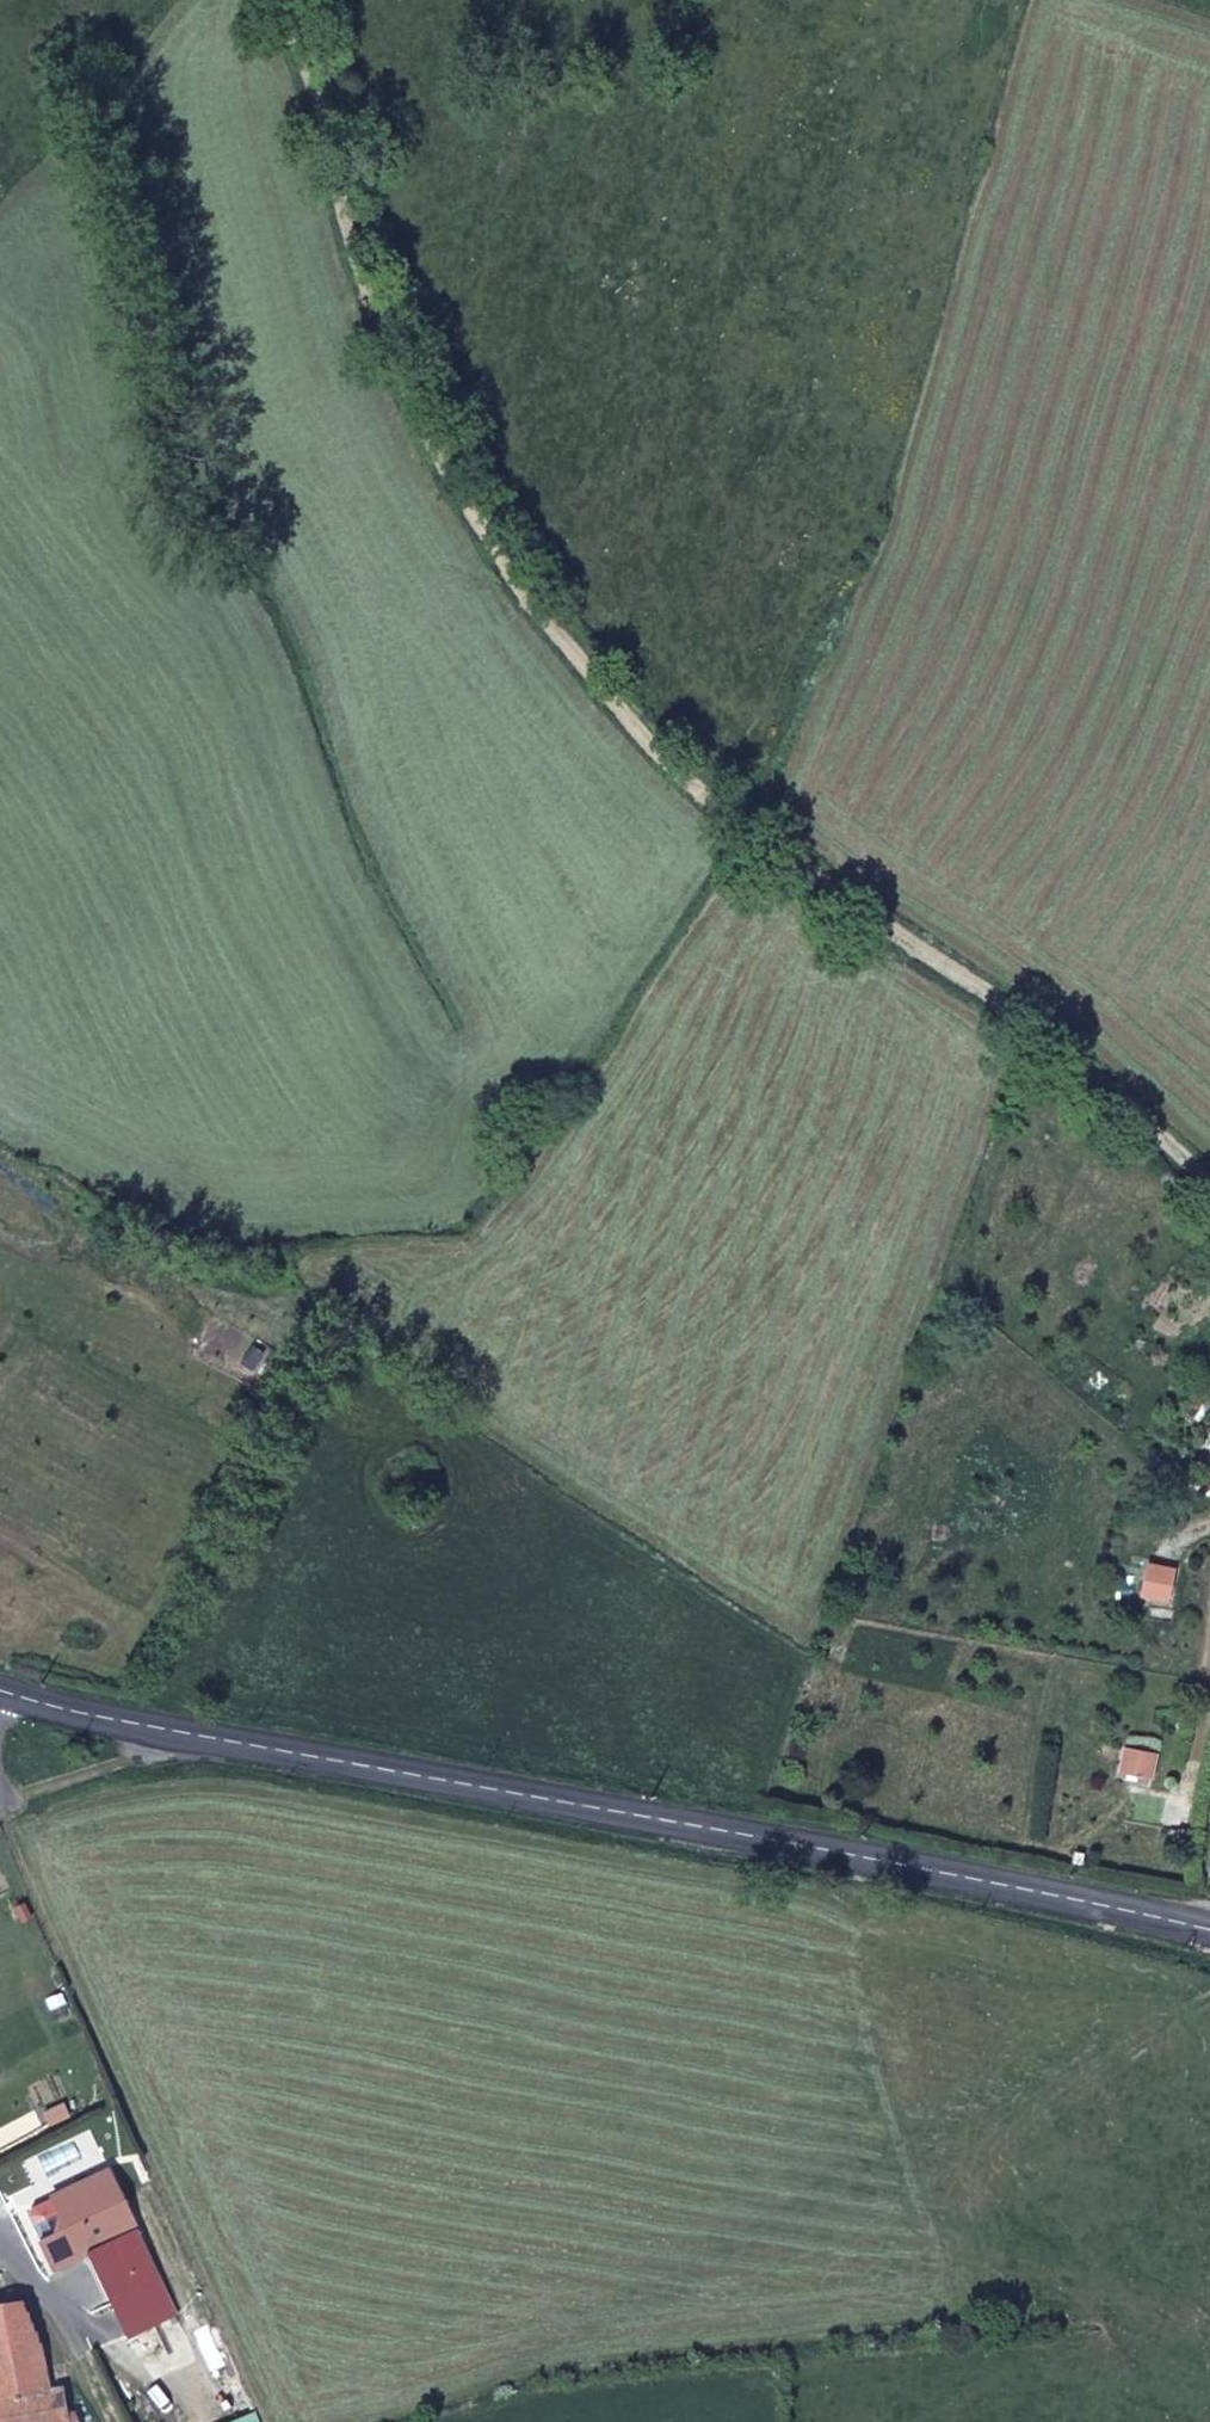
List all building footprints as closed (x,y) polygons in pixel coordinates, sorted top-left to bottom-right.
[(1150,1567),(1144,1595),(1167,1601),(1174,1572),(1150,1567)] [(1126,1751),(1123,1773),(1138,1775),(1139,1770),(1154,1771),(1157,1755),(1126,1751)] [(181,2310),(100,2171),(23,2217),(58,2276),(90,2256),(139,2334),(181,2310)] [(75,2416),(65,2420),(55,2396),(51,2398),(28,2334),(18,2314),(0,2320),(0,2421),(78,2421),(75,2416)]
